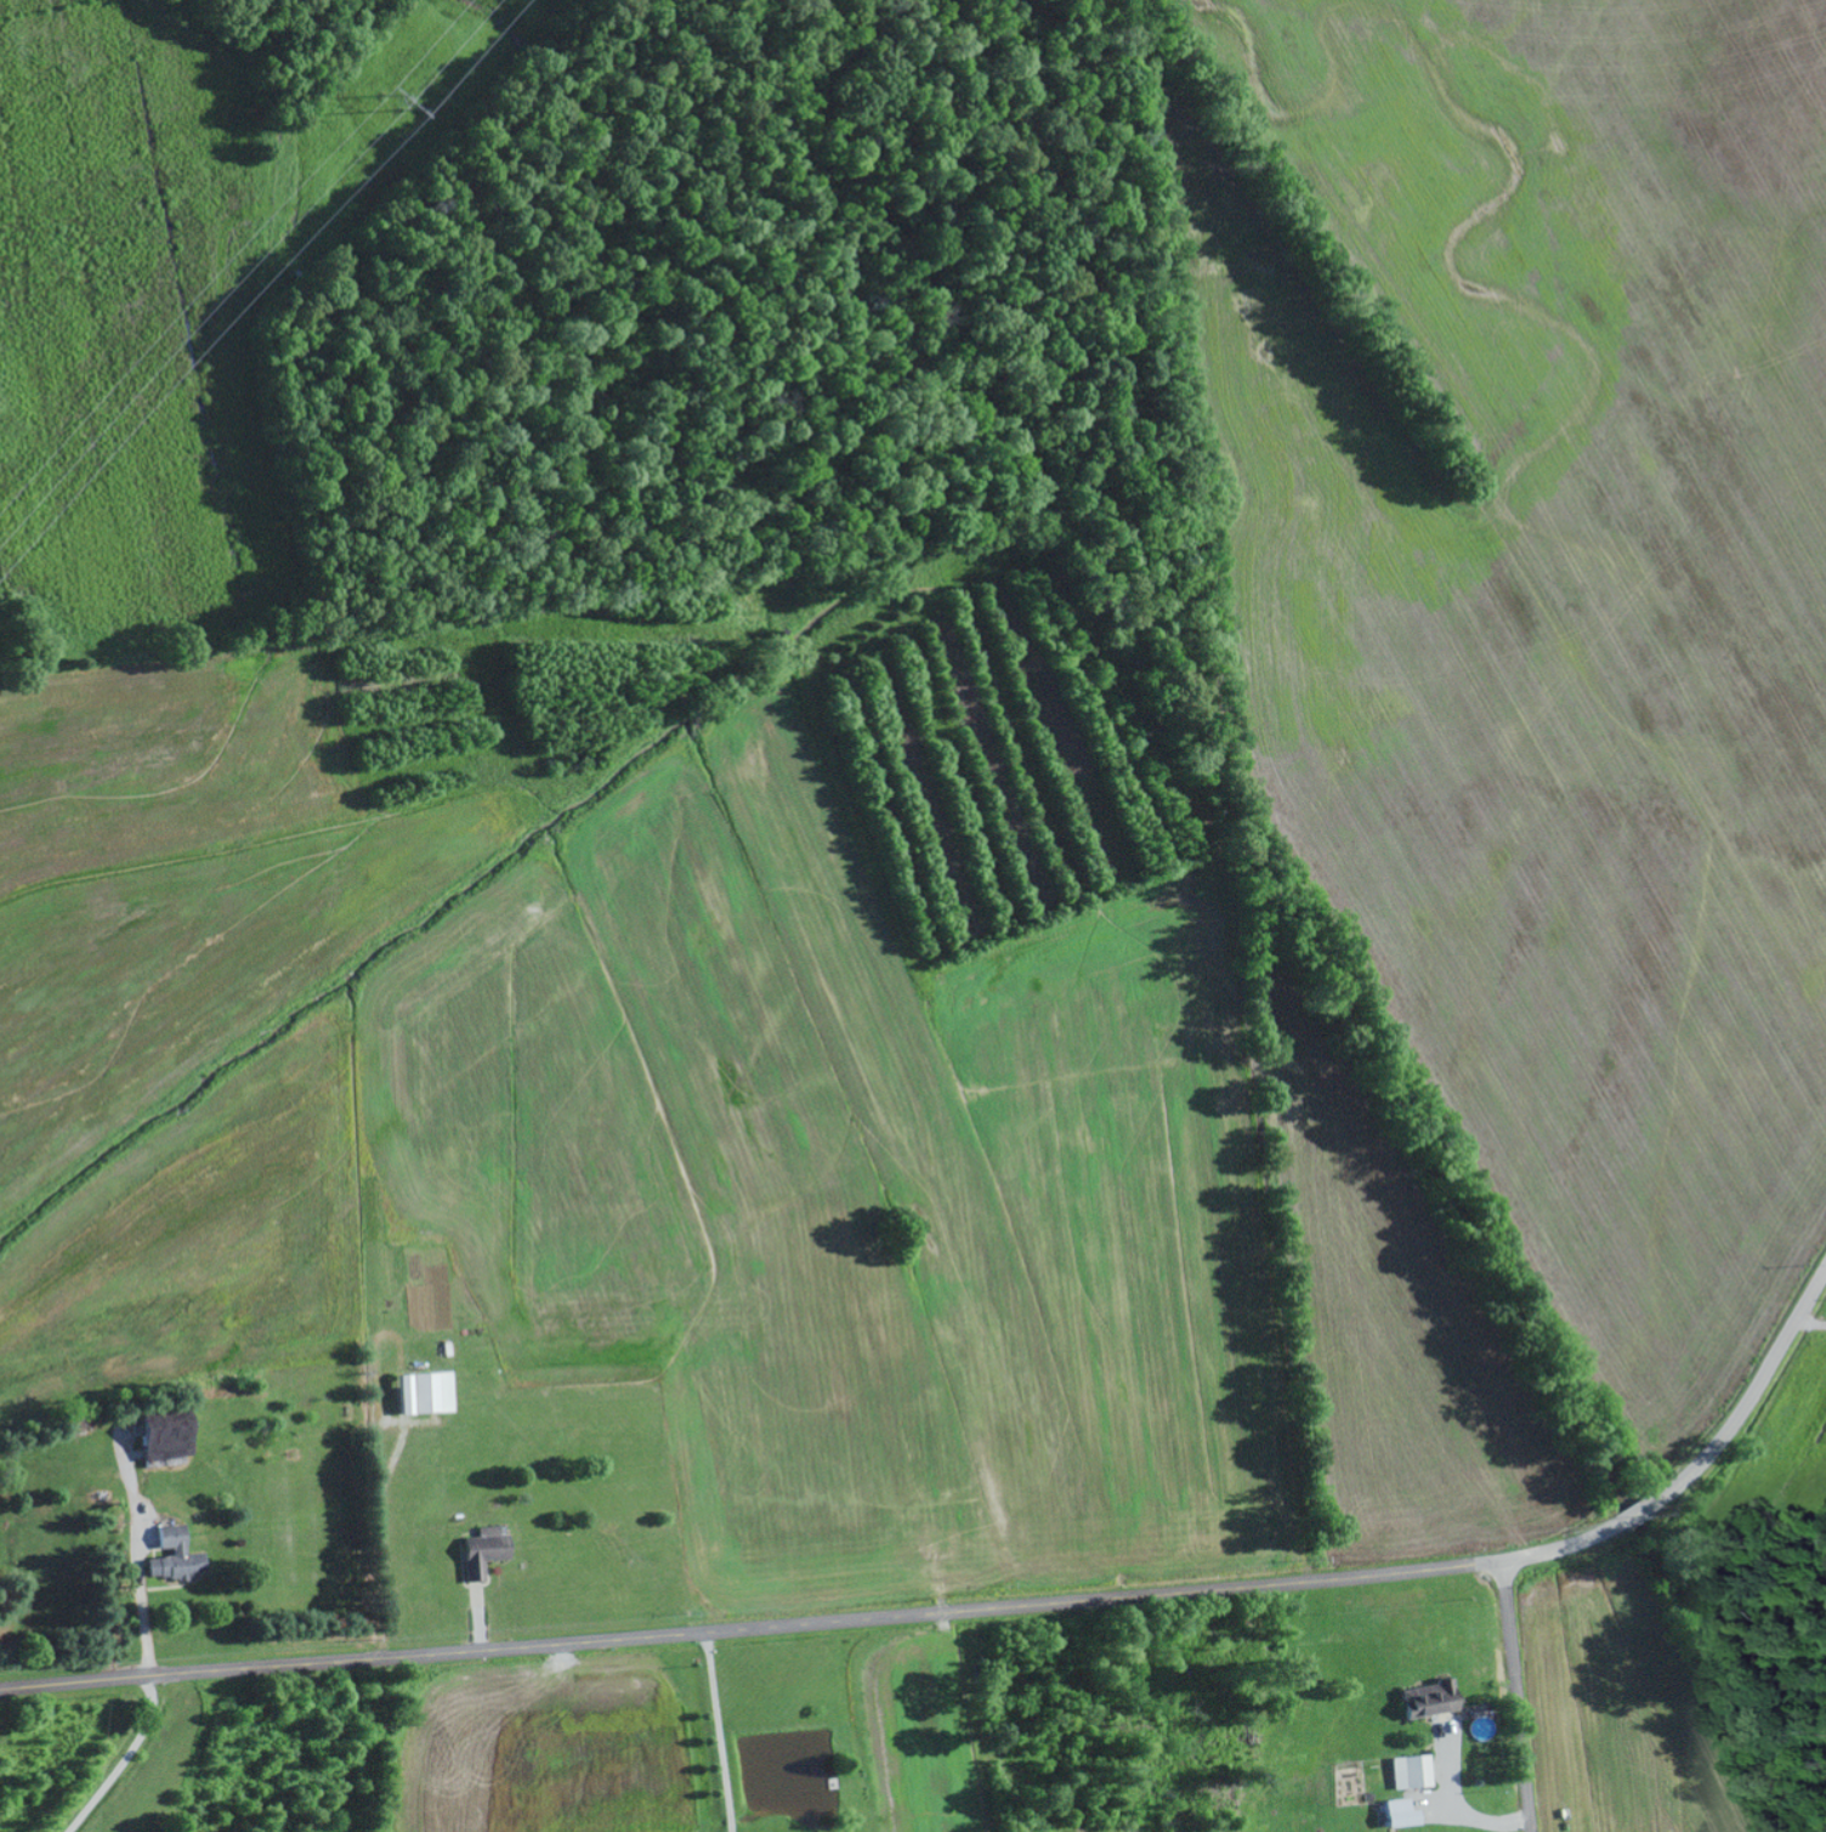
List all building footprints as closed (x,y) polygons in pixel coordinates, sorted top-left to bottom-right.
[(413,1374),(414,1414),(453,1412),(452,1372),(413,1374)] [(192,1455),(189,1424),(141,1429),(145,1467),(184,1462),(183,1456),(192,1455)] [(186,1554),(184,1525),(158,1527),(160,1549),(172,1548),(173,1557),(147,1559),(148,1579),(205,1575),(203,1552),(186,1554)] [(485,1581),(484,1561),(509,1560),(508,1535),(499,1535),(499,1527),(478,1528),(479,1537),(464,1538),(466,1582),(485,1581)] [(1401,1690),(1407,1720),(1458,1710),(1452,1680),(1401,1690)] [(1430,1756),(1393,1758),(1394,1789),(1431,1788),(1430,1756)] [(1388,1828),(1419,1825),(1418,1810),(1410,1811),(1408,1798),(1385,1801),(1388,1828)]
